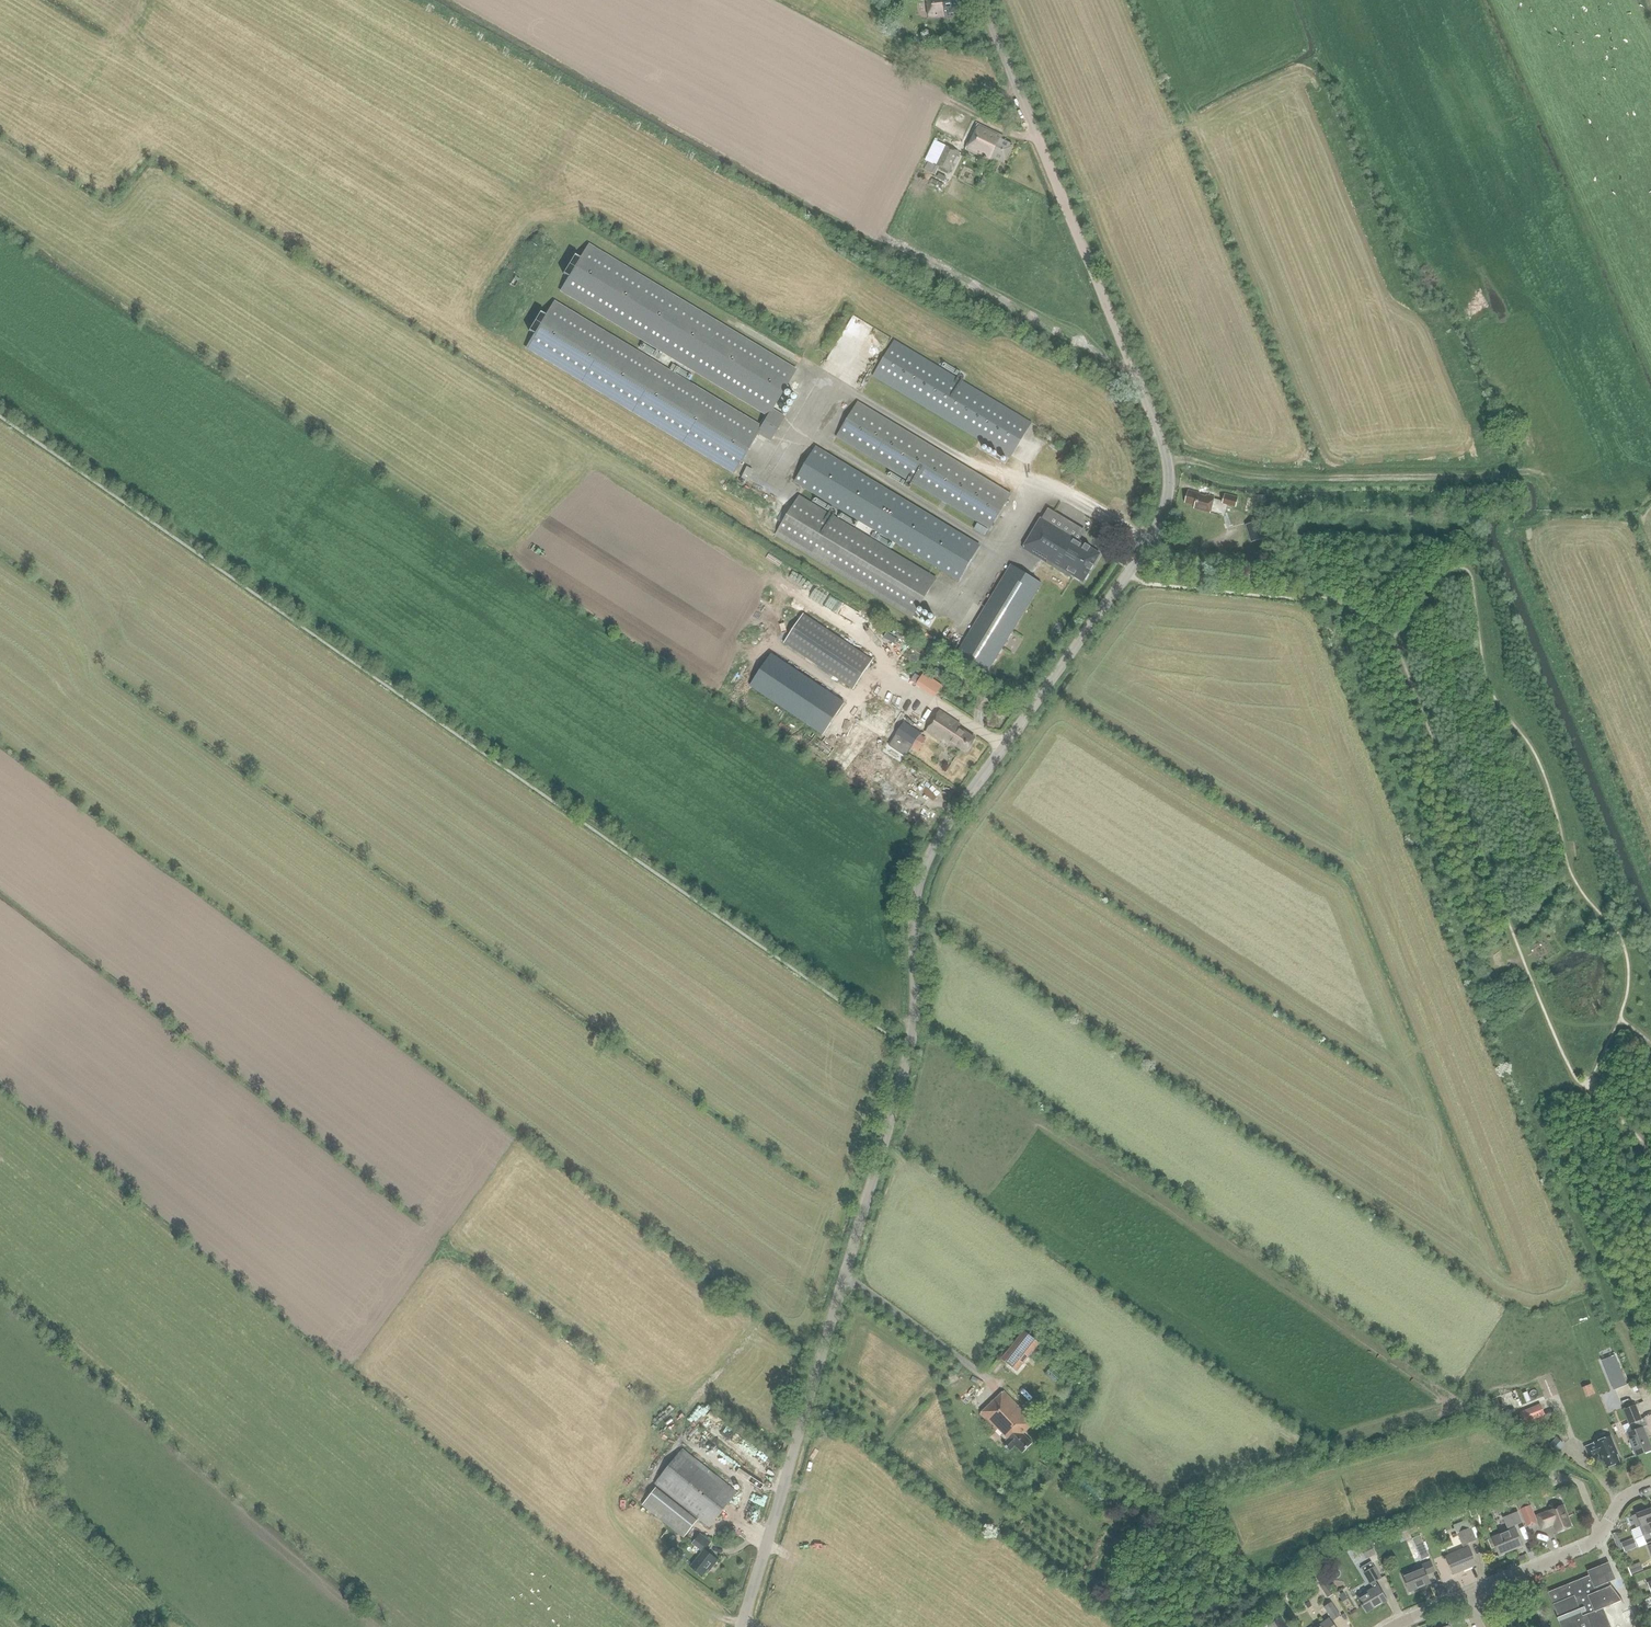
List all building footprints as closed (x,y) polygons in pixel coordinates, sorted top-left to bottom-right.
[(961,12),(959,0),(927,0),(929,18),(949,15),(949,14),(961,12)] [(1003,164),(1012,145),(1001,140),(1003,136),(978,124),(965,150),(991,162),(993,159),(1003,164)] [(945,145),(936,166),(928,162),(924,169),(936,175),(940,166),(949,171),(959,152),(945,145)] [(930,182),(932,174),(922,172),(921,180),(930,182)] [(938,176),(935,175),(934,177),(944,182),(947,177),(939,174),(938,176)] [(768,416),(761,427),(554,302),(526,348),(733,473),(757,433),(770,441),(784,417),(771,410),(795,370),(588,245),(561,291),(768,416)] [(843,338),(838,349),(844,352),(849,341),(843,338)] [(1032,423),(894,340),(872,376),(999,453),(997,457),(1002,460),(1004,456),(1010,459),(1032,423)] [(1012,494),(858,401),(836,438),(978,523),(974,528),(985,535),(988,529),(990,530),(1012,494)] [(816,447),(795,482),(958,580),(979,546),(816,447)] [(1194,509),(1210,513),(1215,497),(1188,490),(1185,503),(1195,506),(1194,509)] [(1238,498),(1225,494),(1223,502),(1236,506),(1238,498)] [(937,578),(799,495),(792,507),(786,504),(777,519),(783,522),(775,535),(913,619),(937,578)] [(1043,517),(1041,517),(1023,548),(1050,565),(1052,564),(1055,566),(1054,567),(1070,576),(1071,574),(1083,582),(1099,554),(1073,538),(1079,528),(1048,509),(1043,517)] [(1257,525),(1242,529),(1247,546),(1262,541),(1257,525)] [(954,658),(985,677),(1042,584),(1011,565),(954,658)] [(803,614),(784,643),(853,689),(872,660),(803,614)] [(772,651),(751,684),(824,733),(845,700),(772,651)] [(927,672),(920,684),(940,696),(947,684),(927,672)] [(915,674),(911,680),(917,684),(921,678),(915,674)] [(874,698),(864,711),(890,731),(900,717),(874,698)] [(960,725),(938,711),(926,731),(946,744),(948,742),(964,752),(974,738),(958,728),(960,725)] [(864,714),(836,753),(851,764),(880,726),(864,714)] [(895,737),(918,752),(927,739),(920,735),(921,733),(905,723),(895,737)] [(1025,1329),(1003,1358),(1019,1371),(1041,1342),(1025,1329)] [(1623,1394),(1634,1390),(1614,1338),(1605,1342),(1615,1367),(1609,1369),(1616,1388),(1620,1386),(1623,1394)] [(1014,1446),(1022,1453),(1032,1443),(1023,1434),(1035,1423),(1004,1391),(981,1414),(1007,1441),(1003,1444),(1009,1451),(1014,1446)] [(1540,1404),(1520,1412),(1524,1423),(1544,1415),(1540,1404)] [(1642,1420),(1636,1405),(1624,1409),(1632,1431),(1626,1434),(1635,1456),(1650,1450),(1650,1449),(1642,1427),(1644,1427),(1645,1422),(1642,1420)] [(1613,1444),(1610,1436),(1593,1443),(1584,1447),(1589,1459),(1598,1455),(1604,1469),(1619,1462),(1612,1444),(1613,1444)] [(1562,1444),(1556,1437),(1549,1444),(1555,1451),(1562,1444)] [(654,1484),(657,1487),(642,1505),(683,1538),(698,1519),(709,1528),(737,1493),(682,1449),(654,1484)] [(1526,1526),(1537,1522),(1531,1505),(1530,1505),(1526,1497),(1516,1501),(1520,1509),(1526,1526)] [(1557,1531),(1570,1526),(1561,1506),(1549,1511),(1549,1512),(1537,1517),(1542,1529),(1554,1524),(1557,1531)] [(1643,1536),(1650,1532),(1650,1509),(1636,1514),(1641,1526),(1639,1527),(1643,1536)] [(1499,1555),(1523,1545),(1516,1528),(1514,1529),(1513,1526),(1522,1522),(1518,1512),(1504,1517),(1508,1528),(1509,1527),(1510,1530),(1492,1538),(1499,1555)] [(1454,1524),(1464,1550),(1446,1557),(1453,1574),(1476,1565),(1469,1547),(1467,1543),(1479,1538),(1475,1526),(1473,1527),(1470,1518),(1454,1524)] [(711,1542),(700,1534),(692,1544),(702,1552),(691,1567),(703,1576),(711,1565),(713,1567),(718,1560),(705,1550),(711,1542)] [(1420,1536),(1412,1539),(1415,1545),(1422,1542),(1420,1536)] [(1634,1538),(1621,1543),(1625,1552),(1637,1547),(1634,1538)] [(1366,1559),(1377,1554),(1370,1541),(1359,1547),(1366,1559)] [(1427,1544),(1419,1547),(1423,1559),(1432,1555),(1427,1544)] [(1378,1586),(1375,1582),(1381,1578),(1371,1561),(1361,1567),(1365,1573),(1364,1573),(1371,1584),(1373,1588),(1357,1598),(1366,1613),(1387,1601),(1378,1585),(1378,1586)] [(1427,1575),(1435,1571),(1431,1561),(1417,1567),(1417,1570),(1403,1576),(1409,1592),(1430,1583),(1427,1575)] [(1616,1579),(1609,1562),(1587,1571),(1589,1576),(1548,1592),(1558,1618),(1557,1618),(1561,1626),(1611,1626),(1603,1608),(1621,1601),(1622,1602),(1623,1601),(1611,1585),(1610,1586),(1608,1587),(1606,1583),(1616,1579)] [(1629,1567),(1632,1574),(1643,1570),(1640,1562),(1629,1567)] [(1463,1575),(1467,1584),(1479,1580),(1474,1567),(1472,1568),(1473,1571),(1463,1575)] [(1320,1586),(1328,1598),(1334,1594),(1323,1576),(1317,1580),(1321,1586),(1320,1586)] [(1331,1621),(1333,1620),(1340,1615),(1331,1602),(1322,1609),(1329,1619),(1318,1626),(1335,1626),(1331,1621)] [(1280,1617),(1272,1623),(1274,1626),(1288,1626),(1280,1617)]
